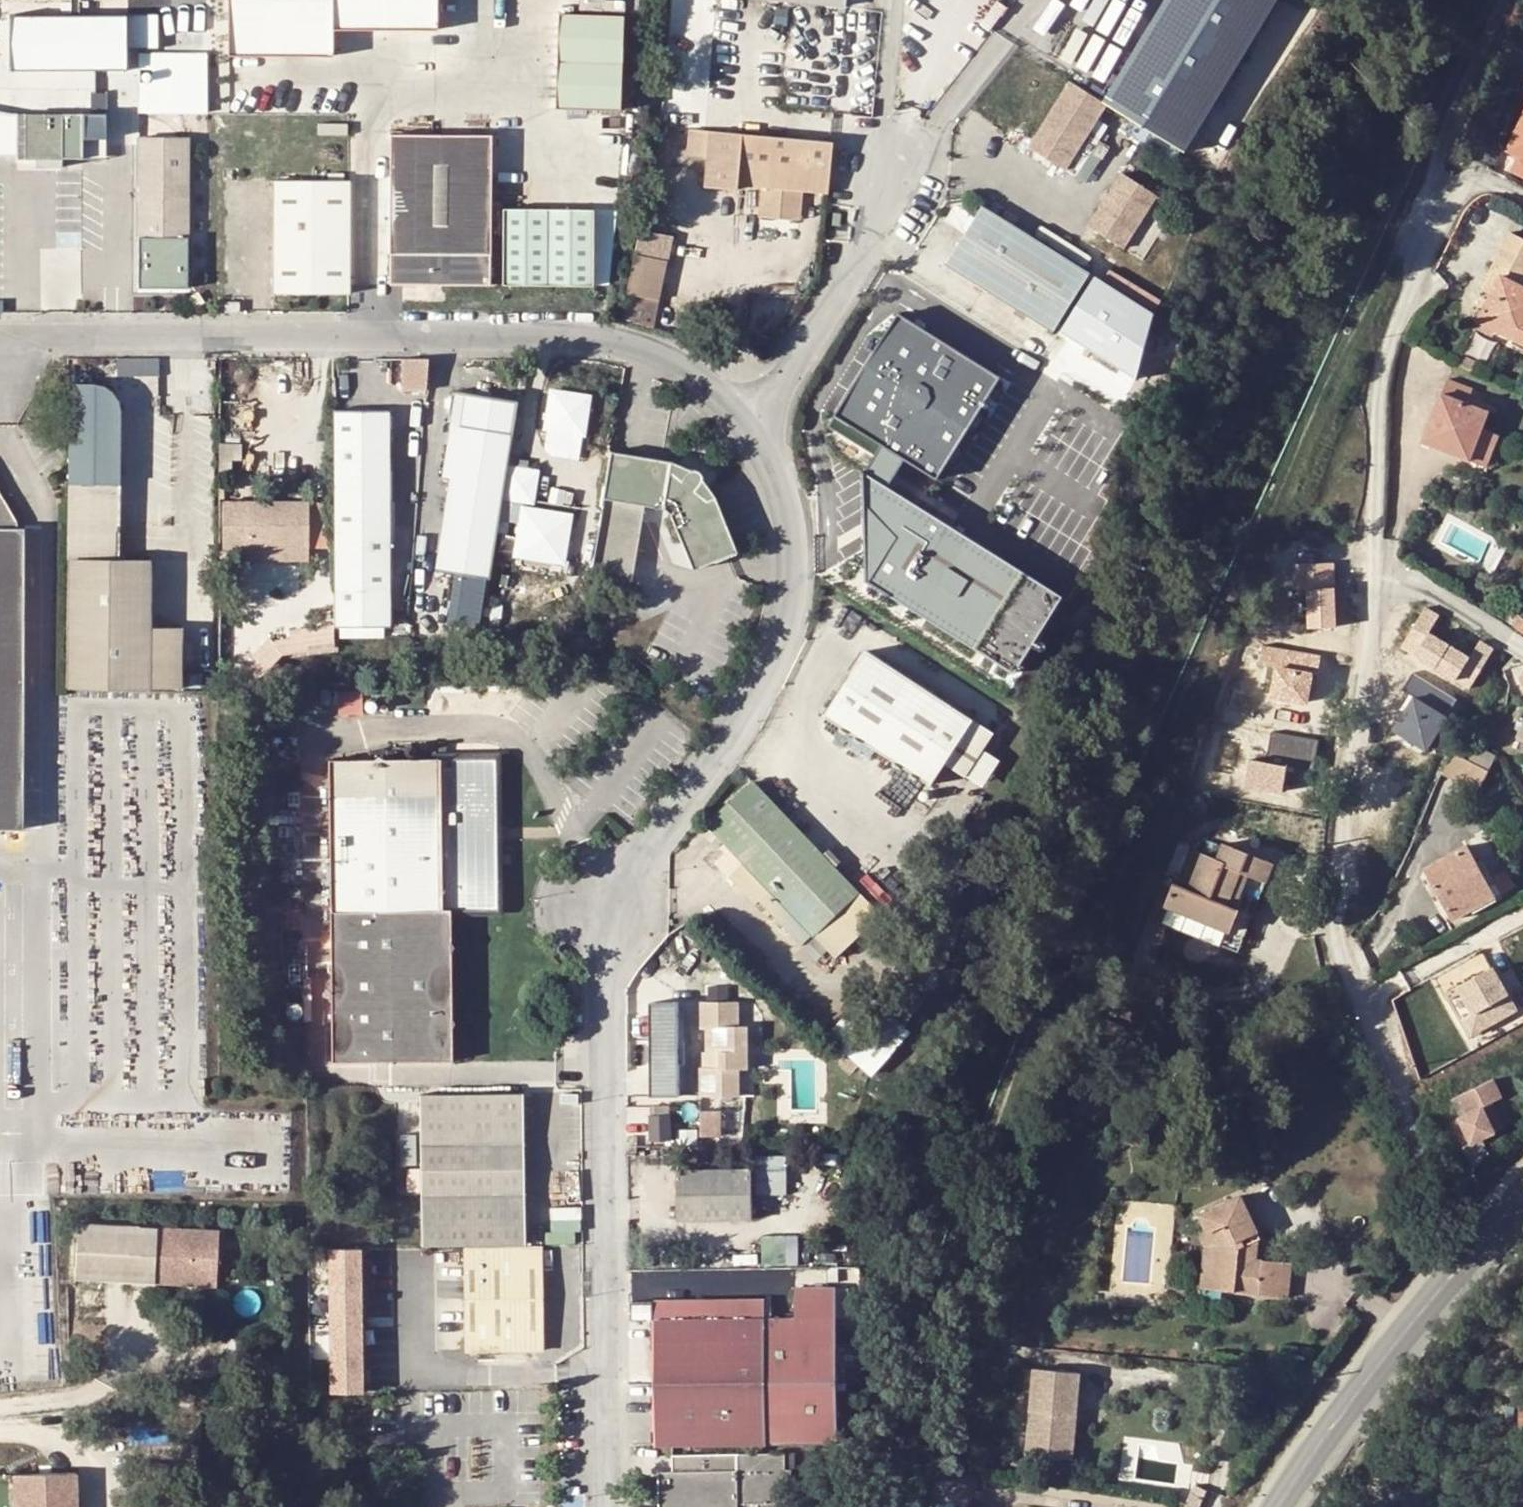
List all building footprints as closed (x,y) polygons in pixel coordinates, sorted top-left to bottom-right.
[(228,56),(331,56),(331,29),(435,29),(435,0),(228,0),(228,56)] [(844,9),(845,0),(757,0),(844,9)] [(1108,103),(1188,153),(1282,0),(1172,0),(1108,103)] [(128,13),(128,37),(160,37),(160,12),(128,13)] [(127,66),(126,13),(11,15),(12,67),(127,66)] [(621,19),(558,17),(556,111),(619,114),(621,19)] [(209,112),(209,50),(140,50),(139,111),(209,112)] [(1108,103),(1071,81),(1031,147),(1065,169),(1108,103)] [(86,109),(86,95),(61,96),(61,110),(86,109)] [(18,156),(18,114),(0,112),(0,155),(18,156)] [(84,114),(26,114),(25,159),(36,159),(36,167),(62,167),(62,159),(83,160),(84,114)] [(1518,125),(1506,154),(1517,158),(1510,172),(1522,178),(1522,115),(1518,125)] [(758,189),(763,192),(802,197),(802,193),(827,195),(831,143),(710,132),(690,130),(688,158),(708,160),(706,190),(737,193),(738,187),(758,189)] [(390,133),(388,286),(490,289),(491,135),(390,133)] [(138,138),(135,287),(185,288),(187,139),(138,138)] [(1089,227),(1100,233),(1130,237),(1158,193),(1123,171),(1089,227)] [(273,181),(272,295),(345,295),(347,182),(273,181)] [(802,197),(763,192),(759,203),(758,218),(801,222),(802,197)] [(1053,331),(1089,272),(981,206),(945,265),(1053,331)] [(832,212),(831,227),(840,227),(841,212),(832,212)] [(568,214),(503,214),(503,289),(521,289),(593,290),(593,215),(568,214)] [(1522,344),(1522,239),(1509,232),(1490,270),(1499,276),(1491,294),(1478,321),(1522,344)] [(668,265),(635,260),(629,300),(661,305),(668,265)] [(1480,289),(1491,294),(1499,276),(1490,270),(1480,289)] [(224,302),(225,312),(240,312),(240,302),(224,302)] [(835,417),(937,481),(1000,378),(899,314),(835,417)] [(120,356),(119,369),(160,371),(161,358),(120,356)] [(430,363),(404,363),(402,395),(427,395),(430,363)] [(1450,376),(1445,389),(1470,399),(1475,387),(1450,376)] [(95,388),(71,388),(70,563),(69,690),(181,690),(181,630),(152,630),(152,563),(120,564),(121,413),(119,404),(116,400),(112,394),(108,391),(102,388),(95,388)] [(1441,393),(1428,427),(1453,437),(1448,452),(1470,461),(1488,413),(1441,393)] [(517,405),(456,396),(451,429),(512,439),(517,405)] [(588,401),(552,396),(547,431),(584,437),(588,401)] [(390,415),(335,413),(335,482),(334,630),(389,631),(390,415)] [(1453,437),(1428,427),(1422,442),(1448,452),(1453,437)] [(502,500),(512,439),(451,429),(442,483),(450,483),(436,574),(489,583),(502,500)] [(584,437),(547,432),(542,466),(579,472),(584,437)] [(674,464),(613,453),(592,576),(635,583),(648,508),(667,511),(673,516),(695,572),(739,554),(717,498),(705,484),(707,476),(703,469),(694,469),(690,472),(674,464)] [(507,470),(502,500),(531,505),(535,476),(507,470)] [(23,530),(17,530),(16,521),(0,495),(0,828),(26,828),(23,530)] [(225,548),(249,548),(310,549),(312,505),(226,504),(225,548)] [(522,512),(514,559),(546,564),(561,567),(569,520),(522,512)] [(310,549),(249,548),(248,563),(311,564),(310,549)] [(546,564),(514,559),(511,574),(543,579),(546,564)] [(1340,626),(1336,560),(1293,563),(1295,587),(1309,586),(1311,628),(1340,626)] [(1434,631),(1450,638),(1457,624),(1440,617),(1434,631)] [(1512,629),(1513,629),(1522,635),(1522,619),(1520,617),(1512,629)] [(996,727),(869,643),(827,709),(935,782),(947,766),(966,776),(996,727)] [(1311,705),(1322,653),(1275,644),(1265,696),(1311,705)] [(1462,665),(1481,675),(1486,663),(1469,653),(1462,665)] [(1418,675),(1394,720),(1435,741),(1459,696),(1418,675)] [(364,712),(364,689),(340,689),(340,712),(364,712)] [(1470,758),(1492,767),(1497,754),(1475,744),(1470,758)] [(329,913),(451,912),(498,911),(495,758),(329,760),(329,913)] [(1489,776),(1455,758),(1444,779),(1478,796),(1489,776)] [(857,894),(754,784),(709,825),(726,844),(711,858),(756,906),(761,902),(802,945),(857,894)] [(1490,811),(1466,823),(1483,858),(1508,846),(1490,811)] [(1175,885),(1166,906),(1228,933),(1237,911),(1226,907),(1241,873),(1266,883),(1272,866),(1222,844),(1216,860),(1203,855),(1188,891),(1175,885)] [(1466,847),(1426,870),(1455,919),(1495,897),(1466,847)] [(1239,953),(1266,883),(1241,873),(1226,907),(1237,911),(1228,933),(1166,906),(1160,922),(1239,953)] [(282,904),(282,930),(298,930),(298,904),(282,904)] [(451,912),(329,913),(331,1063),(452,1059),(451,912)] [(1494,967),(1459,985),(1462,991),(1474,1012),(1464,1017),(1473,1033),(1511,1012),(1503,998),(1509,994),(1494,967)] [(1447,999),(1462,991),(1459,985),(1443,993),(1447,999)] [(1503,998),(1511,1012),(1517,1009),(1509,994),(1503,998)] [(829,1034),(872,1075),(913,1032),(885,1005),(873,1017),(859,1003),(829,1034)] [(707,1030),(708,1054),(708,1058),(708,1071),(699,1071),(699,1098),(738,1097),(738,1072),(747,1072),(748,1027),(738,1027),(737,1005),(699,1005),(699,1029),(707,1030)] [(1155,1050),(1146,1068),(1156,1073),(1165,1054),(1155,1050)] [(708,1058),(708,1054),(700,1055),(699,1071),(708,1071),(708,1058)] [(1478,1185),(1471,1170),(1489,1157),(1482,1141),(1505,1131),(1493,1106),(1503,1101),(1495,1082),(1461,1098),(1469,1116),(1460,1120),(1471,1146),(1462,1150),(1470,1167),(1456,1174),(1463,1192),(1478,1185)] [(523,1094),(421,1095),(422,1244),(522,1242),(523,1094)] [(829,1120),(829,1108),(781,1108),(782,1120),(829,1120)] [(675,1139),(675,1113),(651,1113),(651,1139),(675,1139)] [(759,1195),(789,1194),(788,1153),(758,1154),(759,1195)] [(676,1172),(676,1221),(751,1221),(751,1171),(676,1172)] [(1199,1216),(1208,1234),(1214,1246),(1212,1278),(1222,1279),(1221,1292),(1287,1298),(1290,1265),(1258,1261),(1248,1260),(1250,1244),(1260,1240),(1241,1196),(1199,1216)] [(81,1278),(159,1275),(158,1263),(220,1260),(218,1218),(156,1221),(79,1224),(81,1278)] [(1201,1290),(1221,1292),(1222,1279),(1212,1278),(1214,1246),(1208,1234),(1199,1238),(1204,1251),(1201,1290)] [(1248,1260),(1258,1261),(1260,1240),(1250,1244),(1248,1260)] [(540,1248),(461,1250),(464,1351),(541,1350),(540,1248)] [(358,1252),(326,1252),(330,1393),(362,1392),(358,1252)] [(159,1275),(220,1271),(220,1260),(158,1263),(159,1275)] [(764,1300),(653,1300),(655,1447),(766,1446),(837,1445),(834,1290),(793,1291),(794,1320),(764,1320),(764,1300)] [(1075,1415),(1084,1416),(1087,1374),(1042,1369),(1034,1454),(1070,1458),(1075,1415)] [(1075,1415),(1070,1458),(1079,1459),(1084,1416),(1075,1415)] [(738,1506),(757,1505),(757,1506),(785,1506),(785,1505),(793,1505),(792,1470),(786,1471),(785,1454),(672,1456),(670,1472),(659,1473),(659,1506),(738,1506)] [(14,1478),(15,1506),(78,1506),(77,1476),(14,1478)] [(1202,1486),(1196,1495),(1206,1502),(1211,1492),(1202,1486)] [(1176,1504),(1181,1506),(1203,1506),(1206,1502),(1196,1495),(1186,1489),(1176,1504)]
